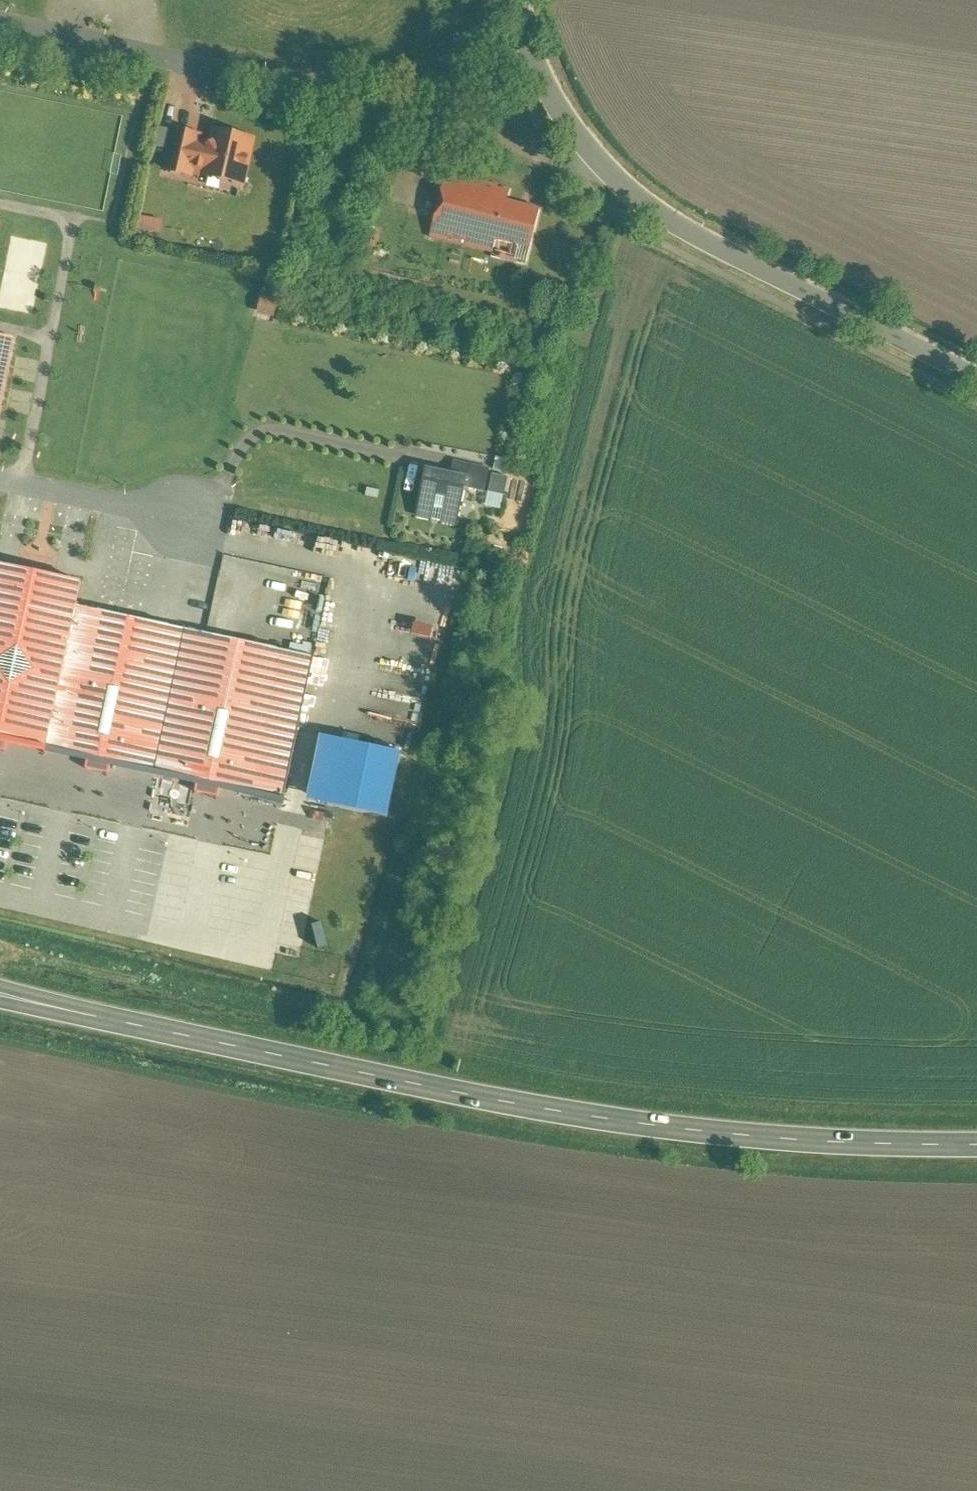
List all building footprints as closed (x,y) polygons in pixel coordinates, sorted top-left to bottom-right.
[(257,139),(212,129),(209,142),(206,141),(206,137),(187,133),(176,178),(196,183),(198,174),(201,175),(200,178),(245,188),(257,139)] [(447,174),(429,240),(526,267),(541,210),(509,201),(511,191),(447,174)] [(260,312),(278,317),(283,295),(265,290),(260,312)] [(0,339),(0,400),(11,341),(0,339)] [(426,471),(415,521),(457,530),(466,488),(486,492),(486,494),(502,497),(507,478),(490,475),(491,470),(453,462),(450,476),(426,471)] [(280,803),(312,661),(77,609),(82,586),(0,568),(0,740),(280,803)]
